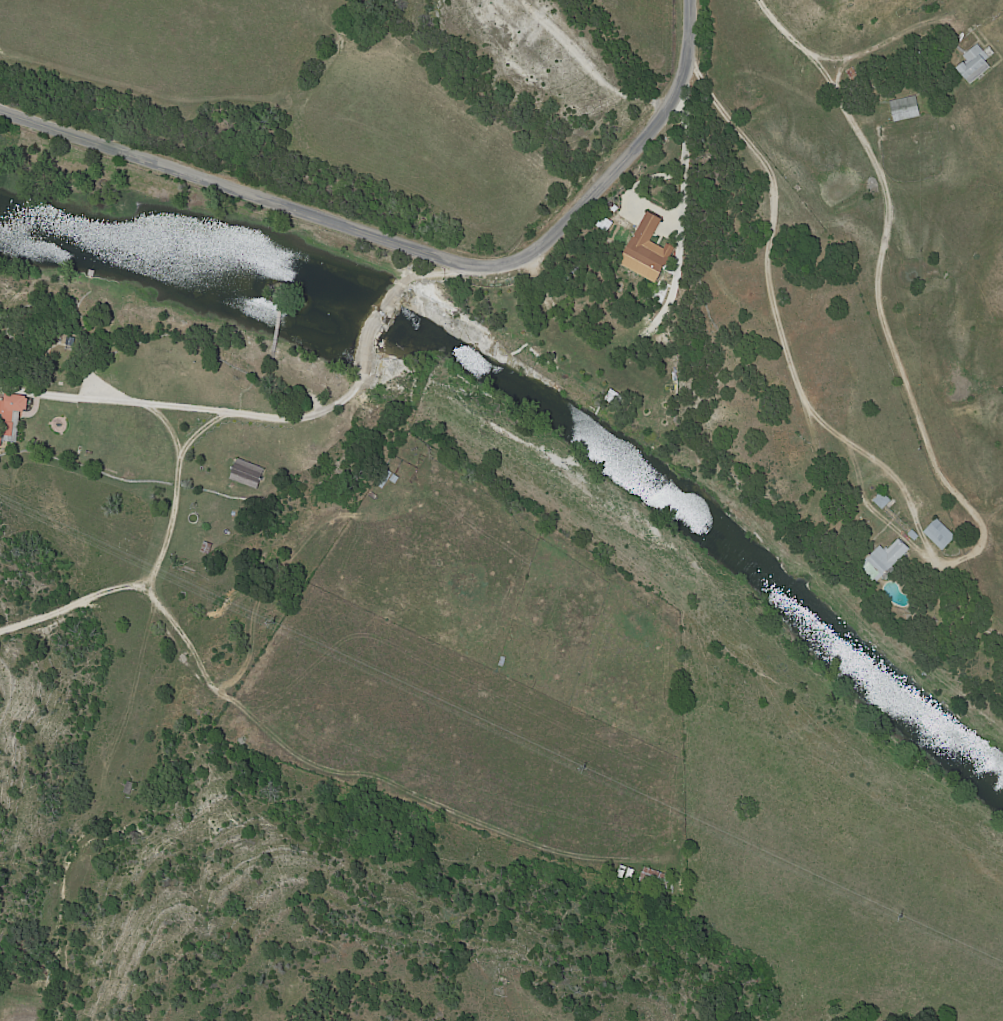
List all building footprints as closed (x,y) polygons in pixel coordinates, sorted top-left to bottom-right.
[(986,50),(990,47),(995,54),(986,62),(987,64),(966,81),(956,69),(964,63),(964,64),(968,61),(964,56),(978,45),(984,52),(986,50)] [(861,80),(851,79),(846,72),(853,67),(861,80)] [(922,117),(919,96),(892,100),(895,121),(922,117)] [(31,413),(32,398),(0,395),(0,399),(0,436),(15,438),(17,411),(31,413)] [(260,491),(269,471),(241,458),(231,478),(260,491)] [(886,510),(894,501),(885,493),(877,502),(886,510)] [(926,533),(946,552),(959,538),(940,519),(926,533)] [(865,569),(886,585),(914,548),(902,539),(891,552),(883,546),(865,569)] [(671,875),(641,869),(637,887),(667,894),(671,875)]
